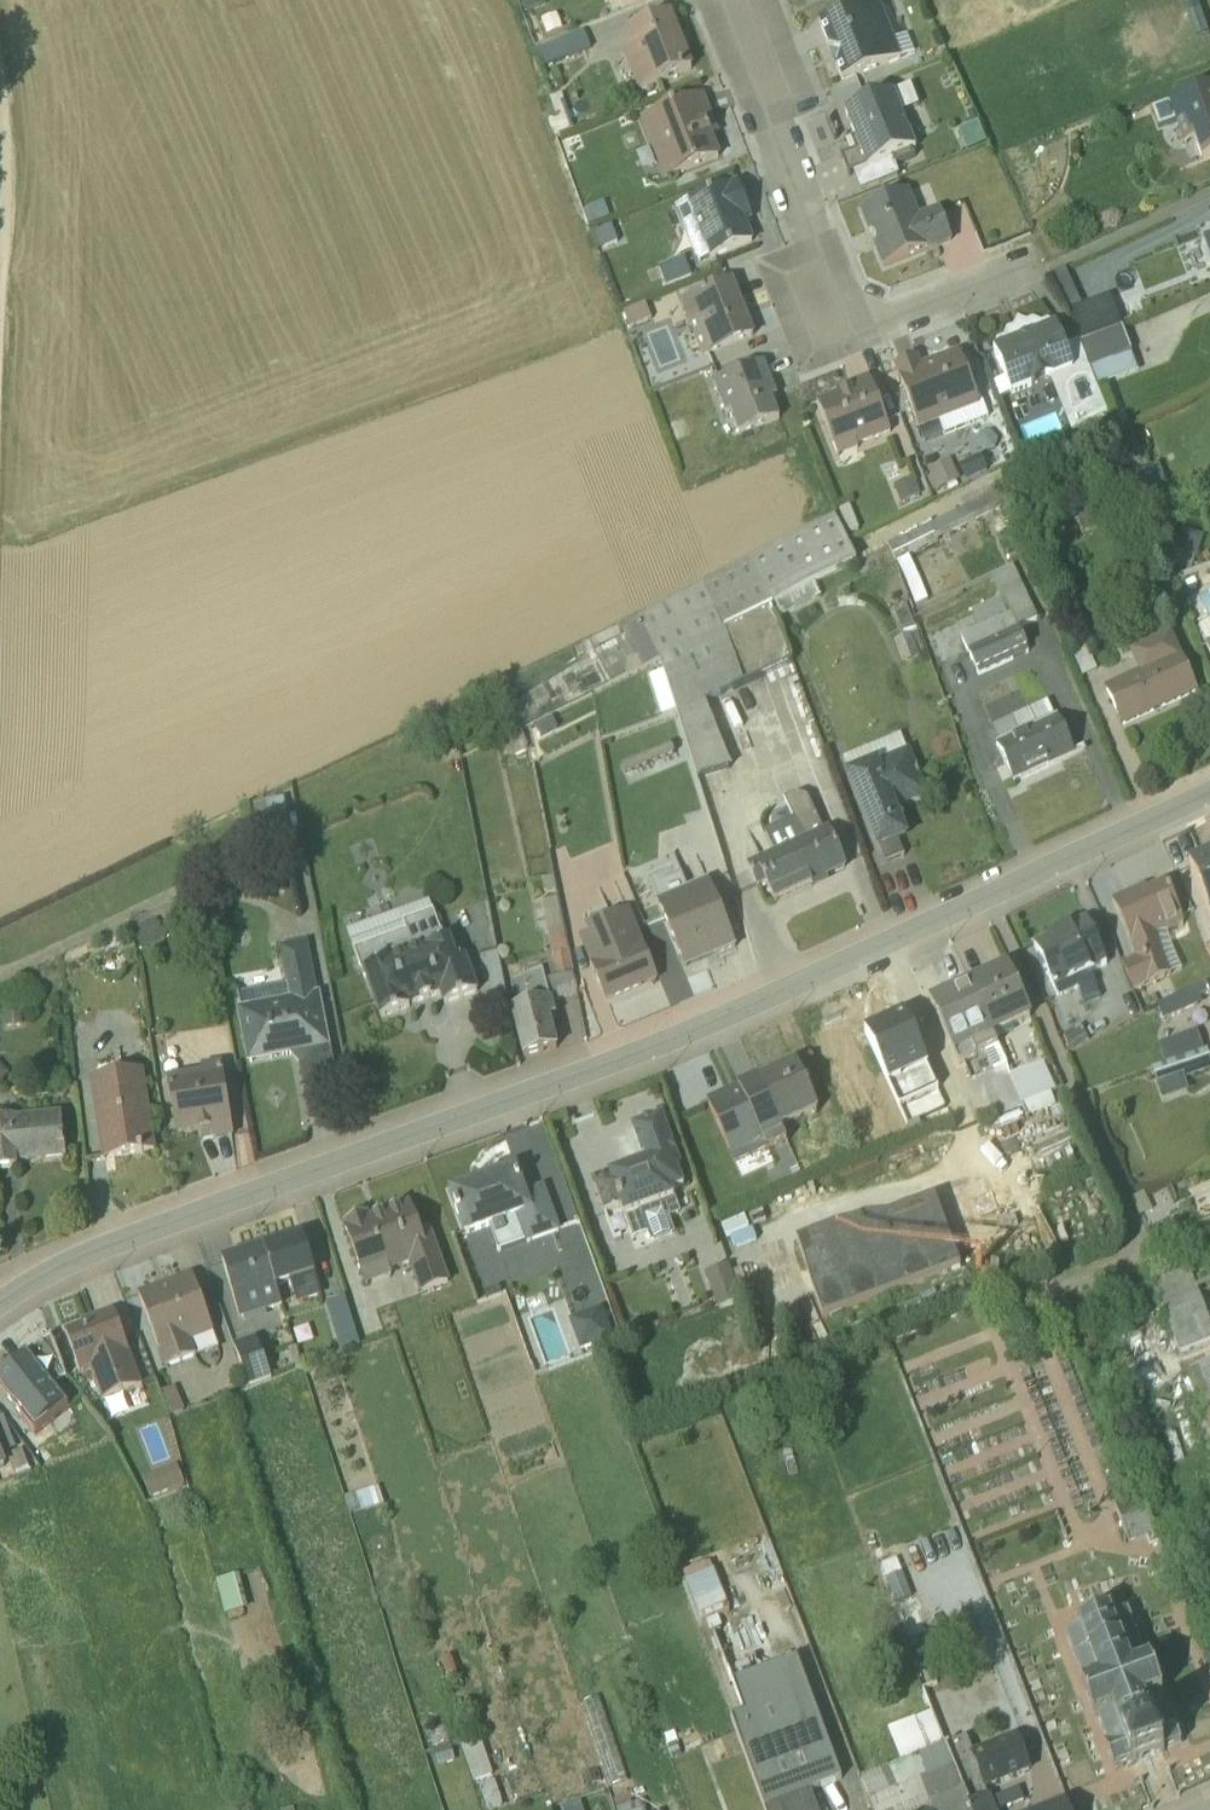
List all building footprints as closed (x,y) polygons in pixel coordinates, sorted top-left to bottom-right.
[(649,0),(600,0),(606,14),(619,9),(620,12),(649,0)] [(520,8),(526,24),(545,17),(540,1),(520,8)] [(878,13),(819,35),(842,94),(902,70),(902,71),(915,66),(908,49),(895,54),(878,13)] [(623,64),(638,102),(693,80),(671,24),(627,42),(633,59),(623,64)] [(584,43),(535,63),(542,80),(591,61),(585,44),(584,43)] [(911,163),(916,161),(902,125),(919,119),(911,99),(894,105),(893,106),(845,125),(855,150),(851,151),(855,163),(841,169),(848,187),(853,185),(861,204),(899,188),(895,177),(914,170),(911,163)] [(1168,115),(1183,157),(1194,153),(1203,175),(1209,172),(1209,101),(1168,115)] [(720,146),(704,105),(640,130),(664,192),(721,170),(714,149),(720,146)] [(575,141),(562,106),(550,111),(554,129),(548,133),(554,149),(555,149),(575,141)] [(1151,122),(1158,141),(1175,135),(1168,115),(1151,122)] [(753,232),(738,195),(675,220),(697,277),(754,254),(747,235),(753,232)] [(874,258),(882,280),(928,262),(929,264),(952,255),(953,255),(939,220),(919,228),(909,202),(859,222),(869,246),(871,246),(876,257),(874,258)] [(598,240),(591,243),(598,261),(618,254),(612,238),(599,242),(598,240)] [(683,270),(658,280),(666,299),(691,289),(683,270)] [(755,348),(733,291),(680,312),(702,369),(755,348)] [(1068,322),(1080,355),(1121,338),(1110,307),(1068,322)] [(644,315),(624,323),(630,339),(651,330),(644,315)] [(994,362),(1012,407),(1073,382),(1055,337),(1047,335),(1040,337),(1033,334),(1027,337),(1018,332),(1013,341),(1007,344),(1004,352),(998,355),(994,362)] [(1137,384),(1121,338),(1080,355),(1088,380),(1090,380),(1096,397),(1137,384)] [(923,454),(988,429),(980,408),(977,409),(959,363),(921,377),(918,369),(894,378),(923,454)] [(765,374),(714,394),(726,426),(731,425),(740,446),(780,430),(773,410),(778,407),(765,374)] [(891,445),(869,389),(836,401),(835,402),(837,406),(817,416),(838,470),(858,461),(857,459),(859,458),(891,445)] [(1068,410),(1073,421),(1064,425),(1071,444),(1106,427),(1095,399),(1068,410)] [(927,490),(933,503),(959,492),(949,471),(930,480),(933,488),(927,490)] [(987,472),(962,484),(966,492),(991,480),(987,472)] [(893,497),(900,515),(919,507),(913,490),(893,497)] [(997,502),(993,495),(959,512),(963,519),(964,519),(997,502)] [(1005,519),(1006,518),(999,502),(888,556),(888,557),(906,593),(916,617),(928,612),(921,593),(910,569),(939,555),(937,552),(1005,519)] [(850,517),(839,522),(849,546),(859,541),(850,517)] [(775,613),(814,593),(857,572),(845,550),(835,529),(503,693),(524,737),(526,736),(611,694),(628,685),(660,670),(772,614),(775,613)] [(1038,630),(1012,577),(989,586),(997,603),(994,612),(971,622),(980,640),(961,648),(977,686),(1029,663),(1018,639),(1038,630)] [(814,593),(775,613),(782,626),(820,607),(814,593)] [(772,614),(660,670),(663,681),(676,720),(678,726),(698,788),(731,776),(706,712),(743,693),(792,670),(772,614)] [(925,661),(906,615),(893,619),(903,647),(894,651),(902,674),(903,674),(920,668),(919,663),(925,661)] [(1199,638),(1207,654),(1205,655),(1209,665),(1209,633),(1199,638)] [(1103,699),(1122,739),(1198,705),(1180,665),(1178,665),(1170,649),(1136,664),(1144,681),(1103,699)] [(1098,683),(1088,664),(1074,671),(1083,690),(1098,683)] [(676,720),(663,681),(650,685),(662,725),(674,720),(676,720)] [(996,755),(1014,795),(1075,766),(1057,727),(1055,728),(1047,713),(993,738),(999,753),(996,755)] [(522,741),(498,750),(505,768),(529,759),(522,741)] [(848,782),(846,783),(878,861),(881,860),(886,872),(904,865),(900,853),(910,848),(898,818),(928,805),(909,758),(907,759),(901,744),(843,768),(848,782)] [(671,753),(621,773),(626,784),(675,763),(671,753)] [(823,842),(808,808),(797,805),(785,811),(794,831),(766,843),(774,864),(747,877),(757,901),(764,897),(769,906),(771,905),(775,914),(812,897),(814,900),(828,893),(827,890),(846,880),(829,840),(828,840),(823,842)] [(1189,877),(1209,920),(1209,867),(1189,877)] [(737,958),(709,890),(657,912),(686,979),(737,958)] [(1120,968),(1132,993),(1180,971),(1166,940),(1183,932),(1165,894),(1165,893),(1146,902),(1144,897),(1111,913),(1133,961),(1120,968)] [(147,926),(131,932),(142,960),(165,949),(156,930),(198,910),(205,907),(204,902),(147,926)] [(579,1005),(572,972),(558,907),(541,910),(541,911),(553,972),(529,977),(530,984),(521,987),(520,986),(513,987),(519,1010),(526,1008),(528,1014),(512,1019),(524,1065),(525,1066),(557,1058),(549,1028),(557,1025),(553,1011),(579,1005)] [(659,991),(630,920),(586,939),(588,945),(580,949),(607,1013),(659,991)] [(444,1015),(479,1002),(466,967),(458,970),(451,950),(445,952),(434,923),(404,934),(407,943),(356,962),(380,1030),(412,1018),(411,1015),(440,1006),(444,1015)] [(1087,927),(1031,952),(1053,1001),(1055,1000),(1057,1005),(1077,996),(1074,991),(1109,975),(1087,927)] [(279,957),(286,994),(238,1004),(251,1073),(301,1063),(307,1095),(334,1090),(307,952),(279,957)] [(995,1050),(1013,1042),(1011,1037),(1032,1028),(1007,974),(969,994),(995,1050)] [(1205,983),(1205,985),(1158,1006),(1165,1021),(1198,1008),(1196,1001),(1209,996),(1209,999),(1209,982),(1205,983)] [(969,994),(930,1012),(959,1072),(984,1061),(993,1079),(1005,1073),(969,994)] [(21,1019),(3,1022),(6,1038),(24,1035),(21,1019)] [(900,1116),(939,1099),(904,1024),(865,1042),(900,1116)] [(1087,1039),(1081,1027),(1062,1037),(1069,1050),(1087,1039)] [(1157,1046),(1164,1066),(1203,1052),(1196,1032),(1157,1046)] [(1162,1101),(1187,1092),(1183,1079),(1209,1069),(1209,1064),(1206,1052),(1152,1070),(1162,1101)] [(1043,1065),(1008,1080),(1020,1107),(1055,1092),(1043,1065)] [(0,1072),(0,1094),(11,1085),(0,1072)] [(203,1083),(169,1089),(178,1147),(199,1144),(201,1153),(235,1147),(223,1073),(203,1077),(203,1083)] [(819,1123),(794,1073),(792,1074),(793,1076),(761,1091),(760,1089),(759,1090),(782,1140),(819,1123)] [(104,1172),(158,1163),(145,1082),(91,1091),(104,1172)] [(995,1122),(1022,1110),(1009,1082),(982,1094),(995,1122)] [(734,1174),(735,1174),(787,1151),(759,1090),(708,1113),(734,1174)] [(1054,1120),(1060,1118),(1050,1094),(1022,1106),(1028,1118),(1049,1109),(1054,1120)] [(63,1124),(63,1123),(23,1127),(22,1128),(0,1131),(0,1181),(19,1179),(19,1173),(67,1169),(63,1124)] [(640,1223),(651,1254),(676,1245),(671,1229),(681,1225),(673,1203),(685,1198),(678,1179),(682,1178),(663,1126),(633,1137),(632,1138),(643,1167),(645,1167),(646,1171),(609,1185),(610,1188),(593,1195),(604,1224),(620,1218),(625,1229),(640,1223)] [(451,1203),(467,1247),(493,1237),(500,1259),(525,1250),(527,1254),(561,1242),(545,1196),(524,1204),(515,1181),(451,1203)] [(799,1252),(823,1318),(959,1268),(934,1200),(799,1252)] [(410,1212),(344,1234),(366,1296),(393,1287),(392,1283),(409,1276),(410,1276),(420,1305),(451,1294),(431,1240),(420,1243),(410,1212)] [(304,1246),(265,1258),(278,1299),(292,1294),(298,1314),(323,1306),(304,1246)] [(224,1273),(244,1329),(283,1316),(265,1258),(224,1273)] [(1209,1342),(1209,1325),(1184,1262),(1149,1276),(1148,1277),(1180,1354),(1209,1342)] [(742,1309),(728,1274),(705,1283),(718,1318),(742,1309)] [(496,1280),(471,1290),(479,1312),(505,1302),(496,1280)] [(215,1344),(194,1285),(139,1304),(165,1377),(197,1366),(198,1366),(220,1358),(215,1344)] [(361,1354),(345,1307),(326,1314),(342,1361),(361,1354)] [(586,1325),(570,1331),(581,1362),(614,1350),(603,1318),(586,1325)] [(84,1337),(65,1343),(81,1383),(91,1380),(103,1412),(143,1396),(114,1321),(82,1332),(84,1337)] [(235,1355),(251,1396),(272,1388),(256,1347),(235,1355)] [(49,1348),(0,1387),(0,1399),(36,1444),(69,1418),(53,1397),(66,1387),(49,1348)] [(1186,1372),(1209,1432),(1209,1362),(1186,1372)] [(175,1398),(162,1403),(172,1427),(185,1421),(175,1398)] [(6,1478),(2,1469),(0,1464),(16,1458),(4,1426),(0,1428),(0,1480),(6,1478)] [(32,1481),(23,1460),(8,1466),(17,1487),(32,1481)] [(183,1477),(168,1482),(172,1496),(187,1492),(186,1488),(183,1477)] [(346,1508),(345,1509),(350,1524),(384,1513),(379,1497),(346,1508)] [(1131,1543),(1156,1533),(1146,1507),(1121,1517),(1131,1543)] [(895,1559),(880,1565),(886,1579),(885,1579),(895,1604),(911,1597),(895,1559)] [(723,1594),(709,1562),(682,1573),(702,1623),(729,1612),(727,1606),(729,1605),(725,1594),(723,1594)] [(239,1586),(217,1591),(226,1624),(248,1618),(239,1586)] [(1079,1632),(1065,1637),(1084,1687),(1082,1688),(1094,1720),(1097,1719),(1106,1745),(1105,1746),(1112,1769),(1131,1762),(1132,1765),(1164,1752),(1163,1750),(1179,1743),(1171,1720),(1169,1721),(1160,1697),(1162,1696),(1149,1661),(1146,1662),(1127,1613),(1113,1619),(1110,1612),(1077,1624),(1079,1632)] [(841,1779),(796,1658),(731,1682),(743,1714),(730,1720),(763,1809),(770,1809),(812,1794),(811,1791),(841,1779)] [(580,1703),(609,1787),(628,1780),(600,1697),(580,1703)] [(873,1809),(969,1809),(930,1713),(887,1730),(895,1751),(883,1756),(886,1765),(860,1777),(873,1809)] [(982,1790),(1030,1771),(1030,1770),(1016,1735),(971,1751),(964,1737),(945,1745),(944,1746),(967,1804),(985,1796),(982,1790)] [(461,1748),(474,1783),(493,1776),(480,1741),(461,1748)] [(452,1748),(433,1753),(437,1765),(455,1760),(452,1748)] [(487,1809),(494,1809),(503,1807),(494,1781),(479,1786),(487,1809)] [(634,1797),(632,1792),(612,1798),(616,1809),(652,1809),(634,1797)] [(813,1795),(812,1794),(770,1809),(819,1809),(813,1795)] [(989,1795),(967,1804),(970,1809),(995,1809),(989,1795)] [(1065,1801),(1042,1809),(1068,1809),(1065,1801)]
